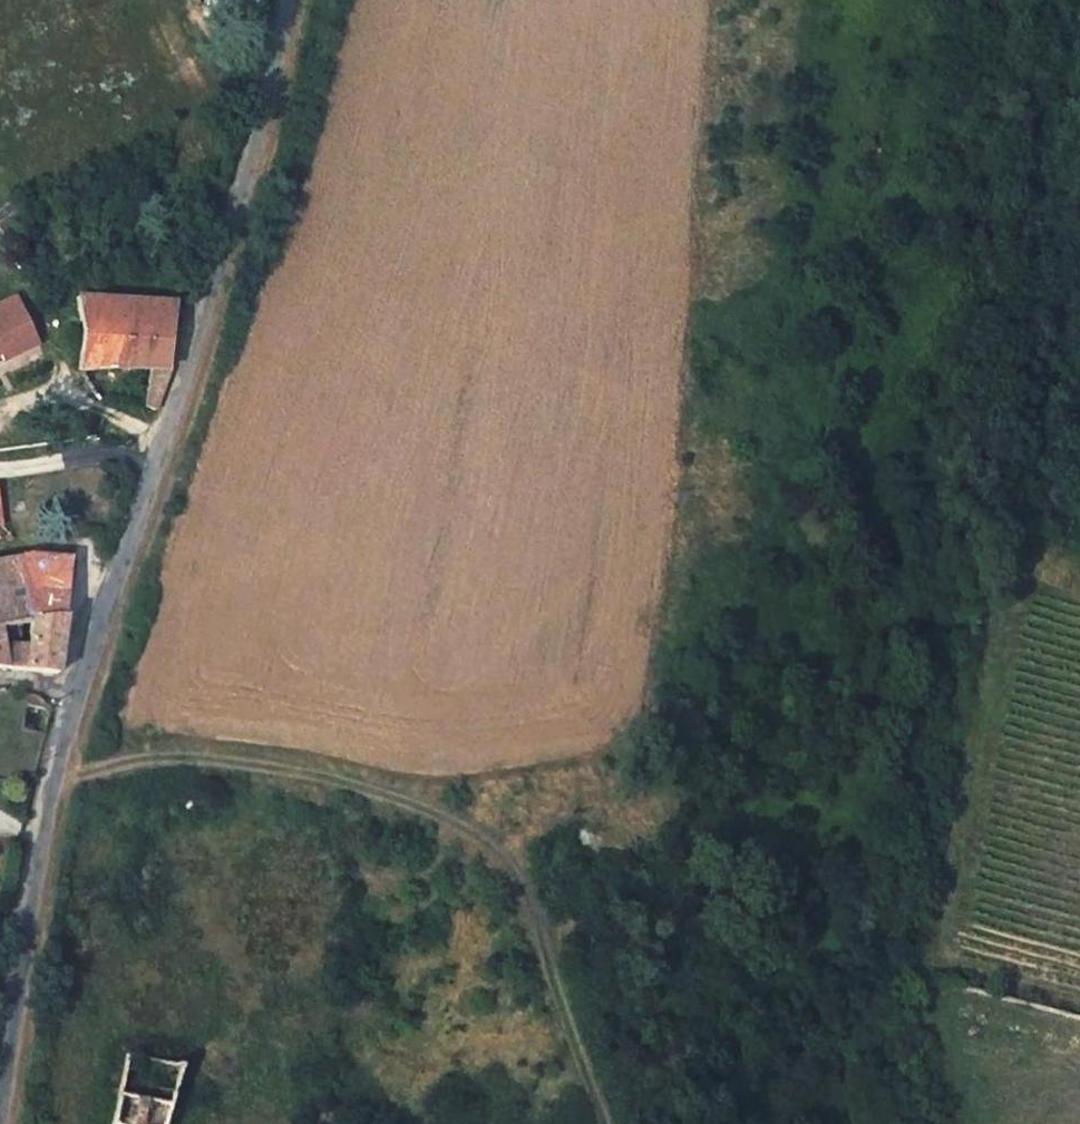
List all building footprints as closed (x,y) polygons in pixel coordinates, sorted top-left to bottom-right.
[(127,352),(123,395),(132,394),(144,350),(143,345),(144,314),(147,284),(66,281),(49,280),(45,350),(127,352)] [(34,343),(10,290),(0,295),(0,357),(34,343)] [(10,548),(0,550),(0,610),(4,610),(7,629),(0,629),(0,652),(37,656),(51,544),(10,548)] [(112,1034),(96,1101),(148,1114),(167,1044),(112,1034)]
